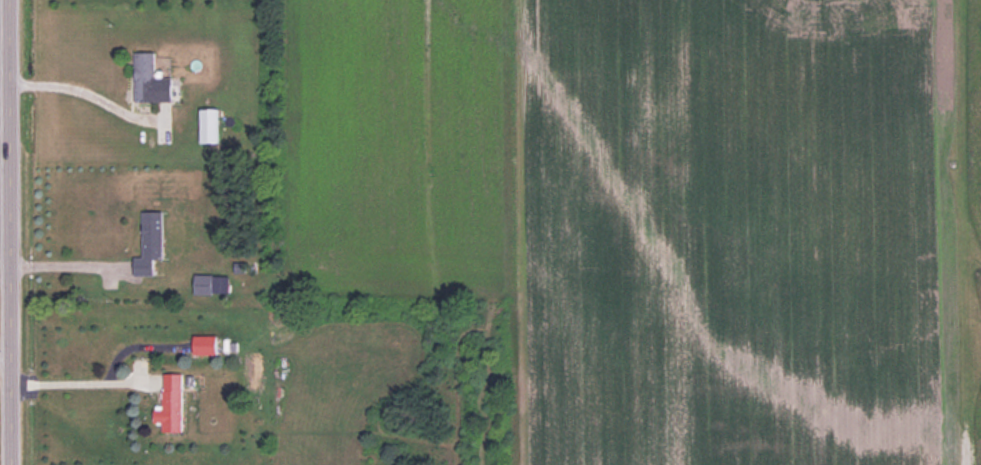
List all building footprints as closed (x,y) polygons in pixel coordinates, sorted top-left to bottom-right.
[(134,53),(134,102),(170,102),(170,78),(154,78),(154,53),(134,53)] [(142,258),(133,258),(133,277),(152,277),(152,259),(162,259),(162,212),(141,212),(142,258)] [(192,294),(210,294),(210,276),(192,276),(192,294)] [(216,356),(216,337),(192,337),(192,356),(216,356)] [(181,375),(161,375),(162,433),(182,433),(181,375)]
